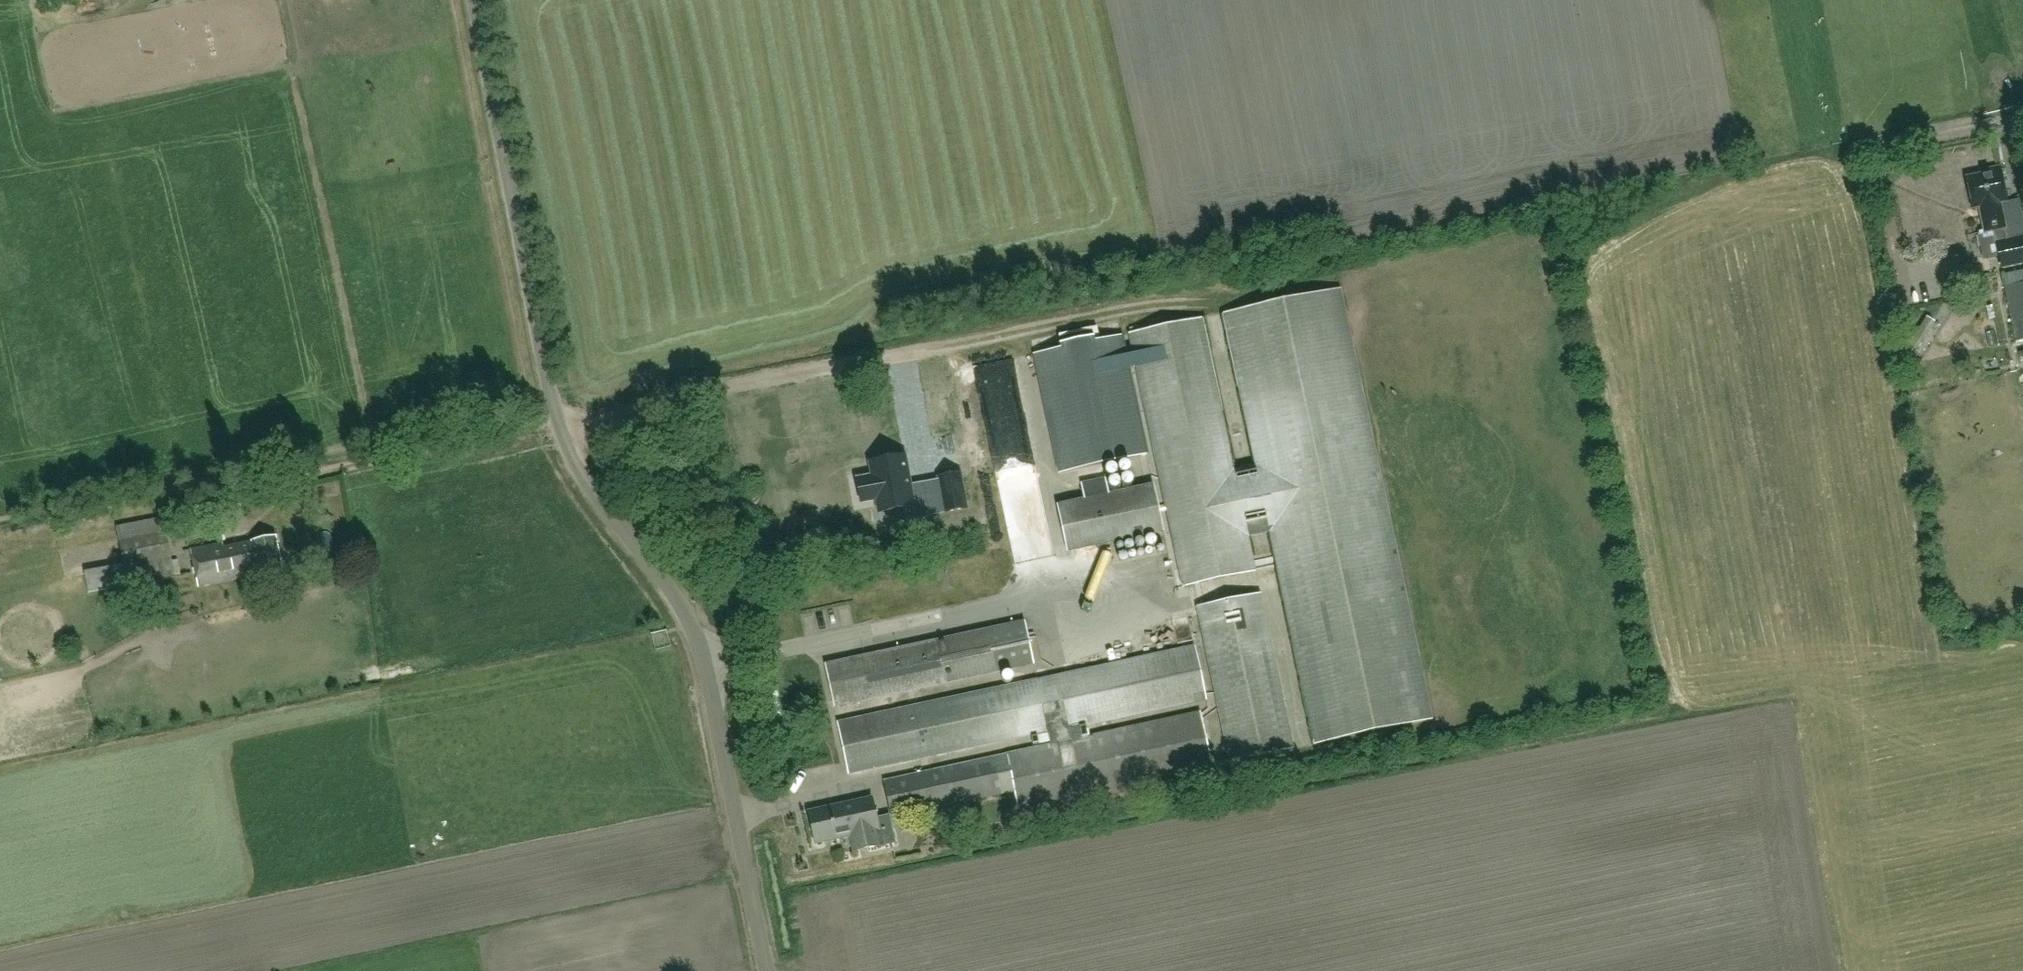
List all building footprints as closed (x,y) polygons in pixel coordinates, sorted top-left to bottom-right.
[(1965,177),(1972,208),(1978,207),(1985,232),(1993,230),(2000,266),(2022,261),(2022,235),(2007,238),(2005,227),(2006,227),(1999,201),(2008,199),(1999,165),(1980,170),(1981,173),(1965,177)] [(2003,280),(2017,340),(2022,339),(2022,276),(2003,280)] [(1432,719),(1340,289),(1225,314),(1257,465),(1234,470),(1201,318),(1129,334),(1184,587),(1255,572),(1248,536),(1271,531),(1316,744),(1432,719)] [(1934,323),(1926,318),(1904,352),(1912,357),(1934,323)] [(1062,348),(1034,354),(1059,473),(1146,454),(1122,335),(1100,340),(1097,327),(1059,335),(1062,348)] [(866,511),(900,504),(890,454),(856,461),(866,511)] [(942,471),(921,475),(928,510),(949,506),(942,471)] [(1081,484),(1084,500),(1108,495),(1104,479),(1081,484)] [(1084,500),(1057,506),(1067,551),(1164,531),(1154,485),(1108,495),(1084,500)] [(164,515),(116,524),(127,582),(175,573),(164,515)] [(222,541),(190,547),(198,586),(259,574),(282,570),(276,535),(223,545),(222,541)] [(111,563),(88,567),(93,593),(117,589),(111,563)] [(1260,594),(1197,607),(1231,762),(1293,749),(1260,594)] [(836,705),(1034,662),(1025,621),(827,664),(836,705)] [(1212,766),(1201,712),(1090,735),(1088,729),(1087,730),(1086,725),(1206,699),(1194,647),(1038,681),(1037,678),(838,722),(849,772),(1048,730),(1049,733),(1032,736),(1034,744),(1050,740),(1051,744),(1007,753),(1007,754),(885,780),(892,816),(1014,790),(1018,808),(1212,766)] [(854,851),(864,849),(878,846),(894,843),(889,816),(876,819),(872,799),(809,813),(815,842),(851,835),(854,851)]
